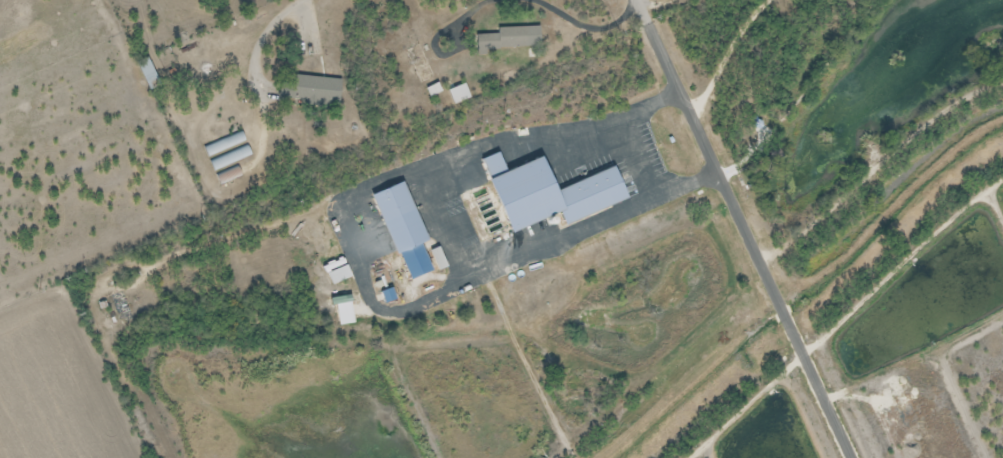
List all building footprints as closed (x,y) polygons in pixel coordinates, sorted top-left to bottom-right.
[(498,28),(498,34),(478,35),(479,53),(529,50),(528,27),(498,28)] [(150,88),(160,82),(147,58),(137,64),(150,88)] [(340,102),(341,80),(329,79),(327,101),(340,102)] [(251,157),(241,131),(202,146),(212,171),(251,157)] [(513,233),(563,214),(567,224),(631,200),(618,167),(559,189),(547,157),(507,172),(500,153),(484,159),(513,233)] [(429,241),(407,182),(376,193),(408,281),(434,272),(424,243),(429,241)]
